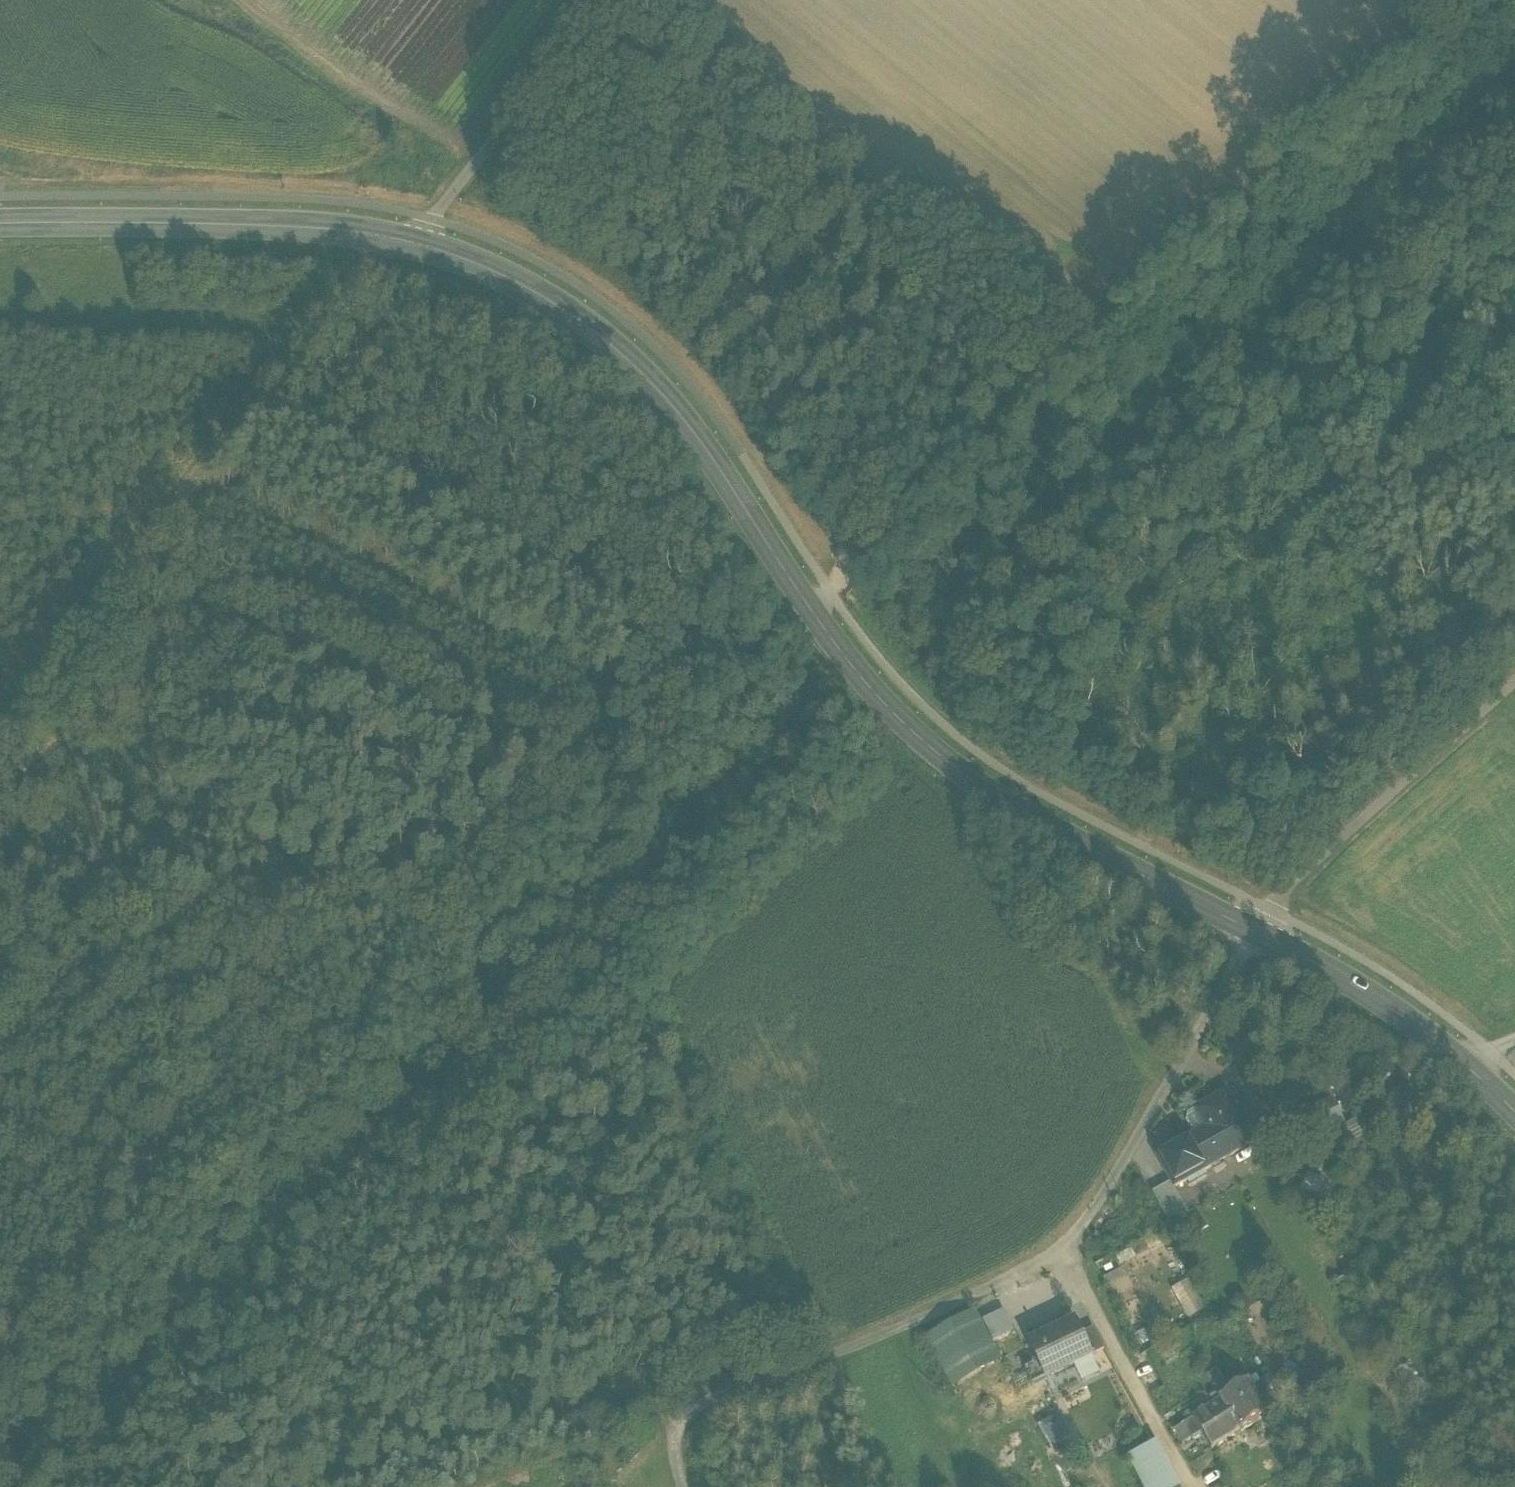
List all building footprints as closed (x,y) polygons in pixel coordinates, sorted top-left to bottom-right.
[(1188,1139),(1205,1170),(1258,1140),(1240,1109),(1237,1111),(1226,1092),(1195,1109),(1206,1129),(1195,1135),(1188,1139)] [(1206,1129),(1195,1109),(1187,1114),(1186,1119),(1195,1135),(1206,1129)] [(1205,1170),(1188,1139),(1156,1157),(1171,1182),(1174,1188),(1205,1170)] [(1171,1182),(1152,1193),(1168,1223),(1188,1212),(1174,1188),(1171,1182)] [(951,1388),(1002,1361),(974,1311),(924,1337),(951,1388)] [(1076,1325),(1029,1347),(1038,1365),(1039,1366),(1045,1363),(1050,1375),(1091,1356),(1081,1335),(1076,1325)] [(1081,1335),(1091,1356),(1102,1350),(1093,1330),(1081,1335)] [(1039,1366),(1044,1378),(1050,1375),(1045,1363),(1039,1366)] [(1039,1366),(1038,1365),(1027,1370),(1034,1385),(1045,1380),(1044,1378),(1039,1366)] [(1193,1420),(1201,1433),(1211,1448),(1278,1408),(1268,1391),(1258,1398),(1248,1382),(1244,1385),(1241,1381),(1233,1386),(1235,1389),(1219,1399),(1221,1402),(1193,1420)] [(1058,1416),(1034,1428),(1046,1450),(1069,1437),(1058,1416)] [(1201,1433),(1193,1420),(1177,1430),(1185,1443),(1201,1433)] [(1156,1443),(1128,1457),(1143,1486),(1180,1486),(1156,1443)]
